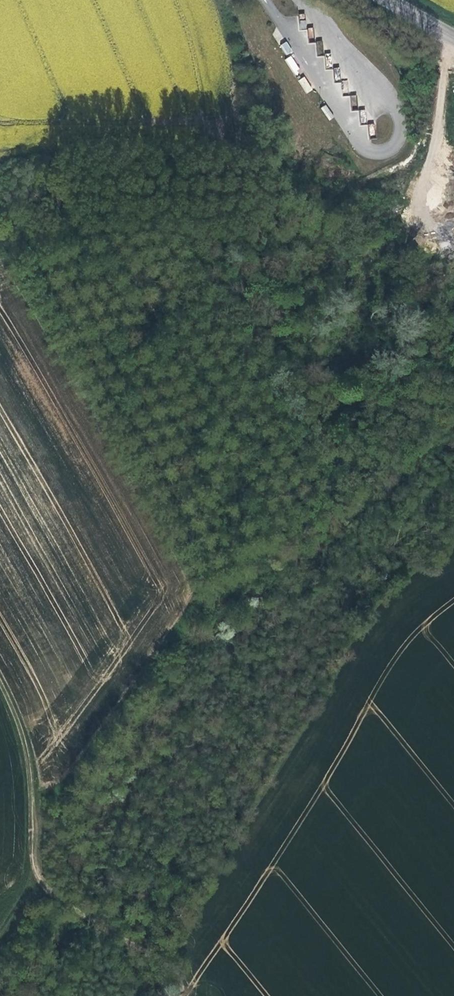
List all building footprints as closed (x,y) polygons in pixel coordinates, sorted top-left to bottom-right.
[(286,55),(292,52),(287,41),(281,44),(286,55)] [(294,73),(300,69),(291,55),(285,59),(294,73)] [(306,93),(313,89),(305,76),(298,80),(306,93)] [(326,105),(321,108),(328,120),(333,116),(326,105)]
